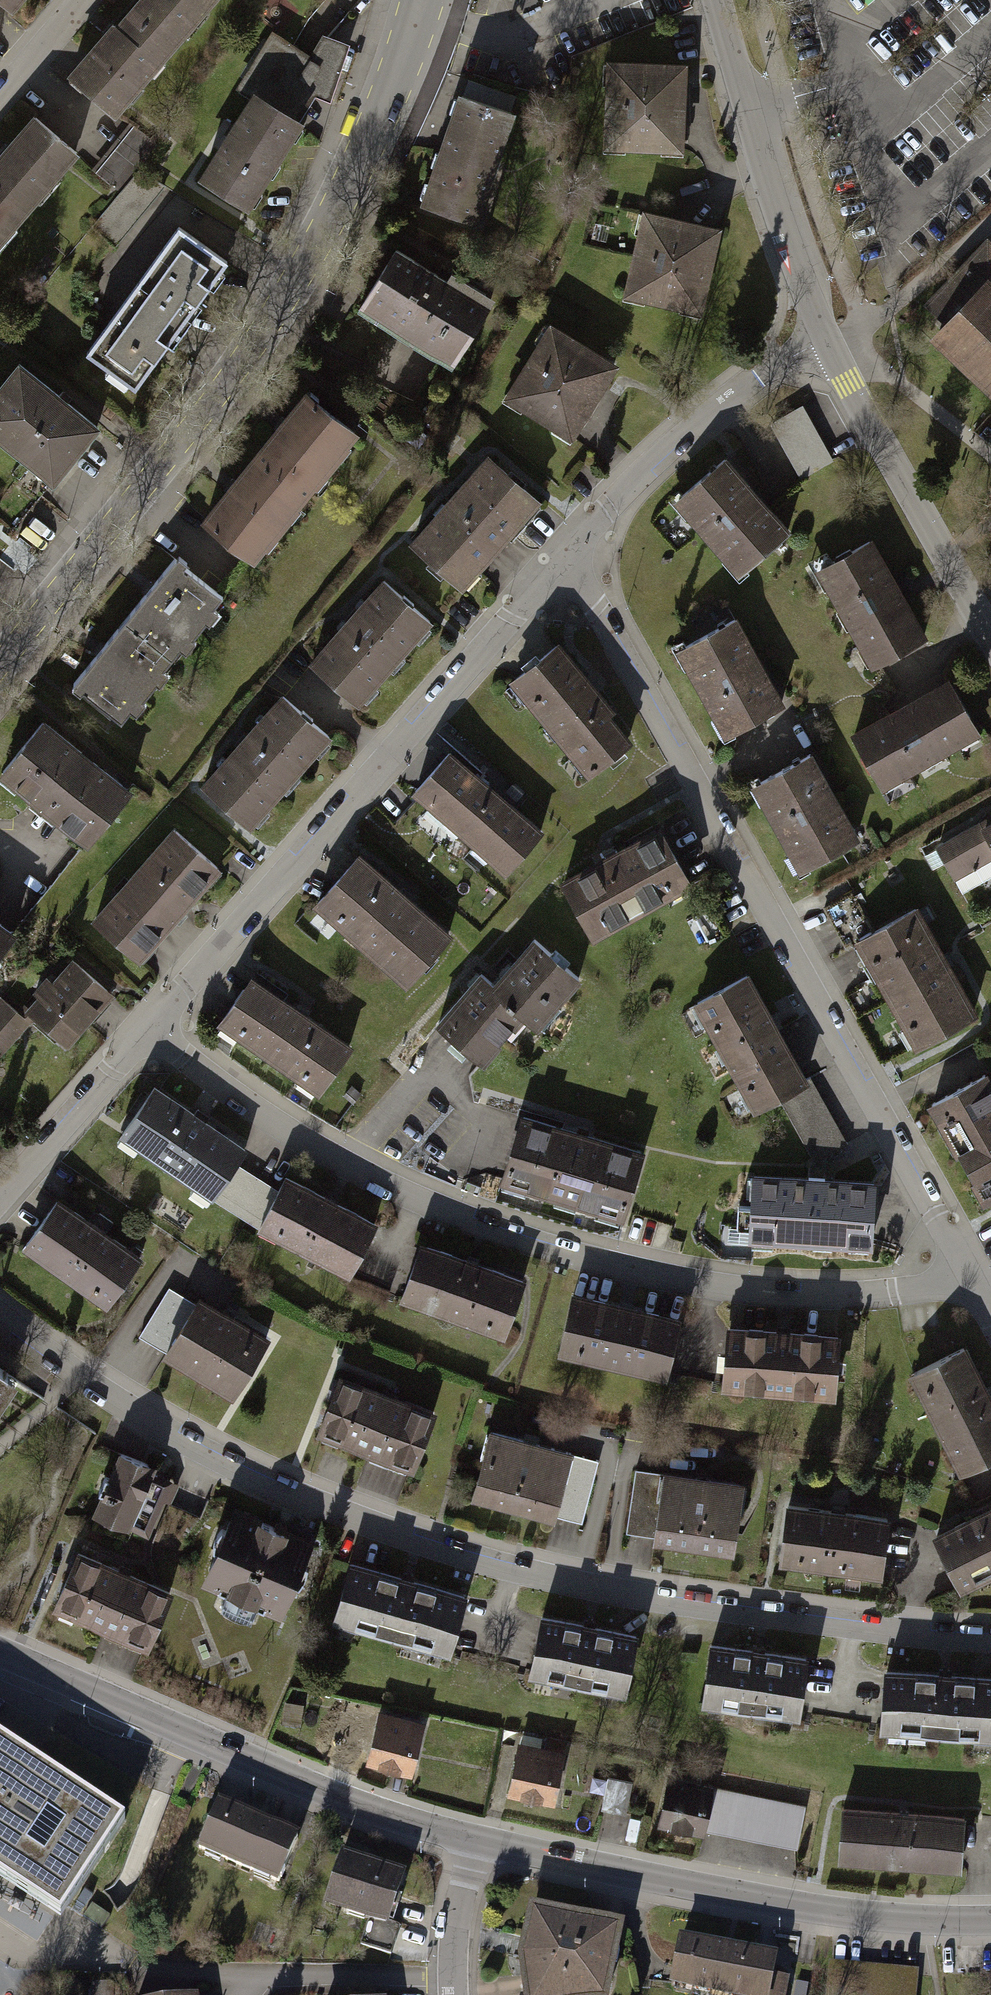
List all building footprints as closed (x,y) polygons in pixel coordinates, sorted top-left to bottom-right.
[(10,17),(25,0),(0,0),(0,9),(10,17)] [(216,0),(144,0),(123,24),(168,62),(219,2),(216,0)] [(168,62),(123,24),(72,83),(117,121),(168,62)] [(242,83),(262,95),(203,183),(251,214),(309,128),(300,122),(315,98),(331,103),(349,46),(322,36),(311,58),(271,36),(242,83)] [(609,154),(681,156),(684,73),(613,70),(609,154)] [(460,101),(422,210),(478,229),(515,120),(460,101)] [(34,121),(0,161),(0,192),(31,218),(80,161),(34,121)] [(0,192),(0,255),(31,218),(0,192)] [(646,219),(627,300),(699,316),(718,235),(646,219)] [(228,268),(182,234),(136,296),(182,331),(228,268)] [(988,243),(928,305),(949,324),(937,338),(990,389),(990,246),(988,243)] [(361,313),(456,371),(491,314),(396,256),(361,313)] [(182,331),(136,296),(89,359),(135,393),(182,331)] [(550,330),(505,401),(569,442),(615,371),(550,330)] [(23,367),(1,394),(0,393),(0,447),(51,487),(99,428),(23,367)] [(308,396),(258,459),(310,500),(360,438),(308,396)] [(803,481),(834,463),(803,409),(772,426),(803,481)] [(258,459),(207,521),(259,563),(310,500),(258,459)] [(414,547),(464,591),(541,505),(491,460),(414,547)] [(738,576),(787,533),(724,461),(675,504),(738,576)] [(820,574),(878,671),(927,642),(870,545),(820,574)] [(176,565),(126,627),(173,665),(223,602),(176,565)] [(387,587),(315,666),(362,708),(434,629),(387,587)] [(731,740),(786,709),(736,622),(681,653),(731,740)] [(126,627),(76,689),(122,727),(173,665),(126,627)] [(513,684),(592,780),(637,743),(558,647),(513,684)] [(952,685),(853,738),(883,793),(982,740),(952,685)] [(284,699),(203,792),(251,834),(332,741),(284,699)] [(4,778),(90,851),(136,798),(50,725),(4,778)] [(416,795),(511,876),(545,837),(450,756),(416,795)] [(805,875),(861,843),(813,759),(757,790),(805,875)] [(957,884),(990,868),(990,821),(939,847),(957,884)] [(97,922),(142,962),(221,873),(176,833),(97,922)] [(567,887),(595,941),(697,887),(668,833),(567,887)] [(318,906),(412,989),(453,943),(359,860),(318,906)] [(923,1051),(979,1020),(918,913),(862,944),(923,1051)] [(17,941),(0,927),(0,961),(17,941)] [(545,1030),(586,984),(539,944),(498,990),(531,1018),(545,1030)] [(29,1014),(68,1048),(113,996),(74,962),(29,1014)] [(484,977),(439,1029),(485,1069),(531,1018),(498,990),(484,977)] [(699,1009),(758,1115),(783,1102),(812,1086),(752,979),(699,1009)] [(222,1024),(322,1095),(353,1051),(253,980),(222,1024)] [(28,1026),(1,1004),(0,1006),(0,1059),(28,1026)] [(989,1078),(935,1108),(990,1207),(990,1082),(989,1078)] [(846,1147),(812,1086),(783,1102),(817,1163),(846,1147)] [(123,1138),(215,1204),(239,1171),(248,1159),(156,1093),(123,1138)] [(502,1192),(626,1229),(645,1165),(521,1128),(502,1192)] [(215,1204),(258,1234),(277,1195),(239,1171),(215,1204)] [(258,1234),(355,1281),(380,1229),(284,1182),(277,1195),(258,1234)] [(750,1245),(877,1250),(880,1188),(753,1183),(750,1245)] [(23,1251),(107,1310),(139,1264),(55,1205),(23,1251)] [(401,1304),(505,1341),(525,1283),(421,1247),(401,1304)] [(139,1344),(236,1402),(269,1348),(172,1290),(139,1344)] [(561,1357),(669,1383),(683,1323),(575,1298),(561,1357)] [(726,1394),(838,1404),(844,1343),(732,1332),(726,1394)] [(964,1477),(990,1463),(990,1393),(969,1351),(913,1380),(964,1477)] [(15,1378),(0,1368),(0,1401),(15,1378)] [(318,1440),(415,1476),(437,1418),(339,1382),(318,1440)] [(493,1438),(475,1503),(581,1531),(598,1467),(493,1438)] [(121,1457),(95,1520),(130,1535),(156,1471),(121,1457)] [(638,1473),(628,1540),(737,1555),(747,1488),(638,1473)] [(793,1507),(783,1569),(885,1584),(894,1523),(793,1507)] [(205,1584),(282,1614),(309,1546),(232,1515),(205,1584)] [(937,1543),(965,1596),(990,1583),(990,1516),(937,1543)] [(52,1616),(150,1656),(173,1599),(76,1559),(52,1616)] [(352,1567),(336,1624),(450,1657),(466,1600),(352,1567)] [(545,1620),(530,1682),(627,1705),(642,1643),(545,1620)] [(715,1651),(706,1711),(803,1725),(812,1665),(715,1651)] [(882,1737),(990,1748),(990,1684),(888,1674),(882,1737)] [(367,1768),(415,1781),(427,1737),(379,1724),(367,1768)] [(60,1918),(125,1821),(0,1738),(0,1878),(60,1918)] [(508,1802),(559,1812),(568,1767),(518,1756),(508,1802)] [(628,1811),(635,1779),(611,1774),(604,1806),(628,1811)] [(659,1833),(707,1842),(716,1795),(668,1786),(659,1833)] [(716,1795),(707,1842),(798,1860),(807,1813),(716,1795)] [(218,1809),(199,1854),(279,1888),(299,1843),(218,1809)] [(844,1816),(841,1872),(966,1879),(969,1823),(844,1816)] [(340,1865),(325,1909),(393,1931),(407,1887),(340,1865)] [(94,1904),(85,1916),(102,1929),(111,1916),(94,1904)] [(526,1994),(609,1994),(621,1933),(530,1916),(521,1962),(526,1994)] [(680,1944),(672,1989),(703,1994),(771,1994),(777,1962),(680,1944)] [(828,1994),(919,1994),(920,1976),(831,1968),(828,1994)] [(92,1983),(92,1994),(115,1994),(115,1983),(92,1983)]
